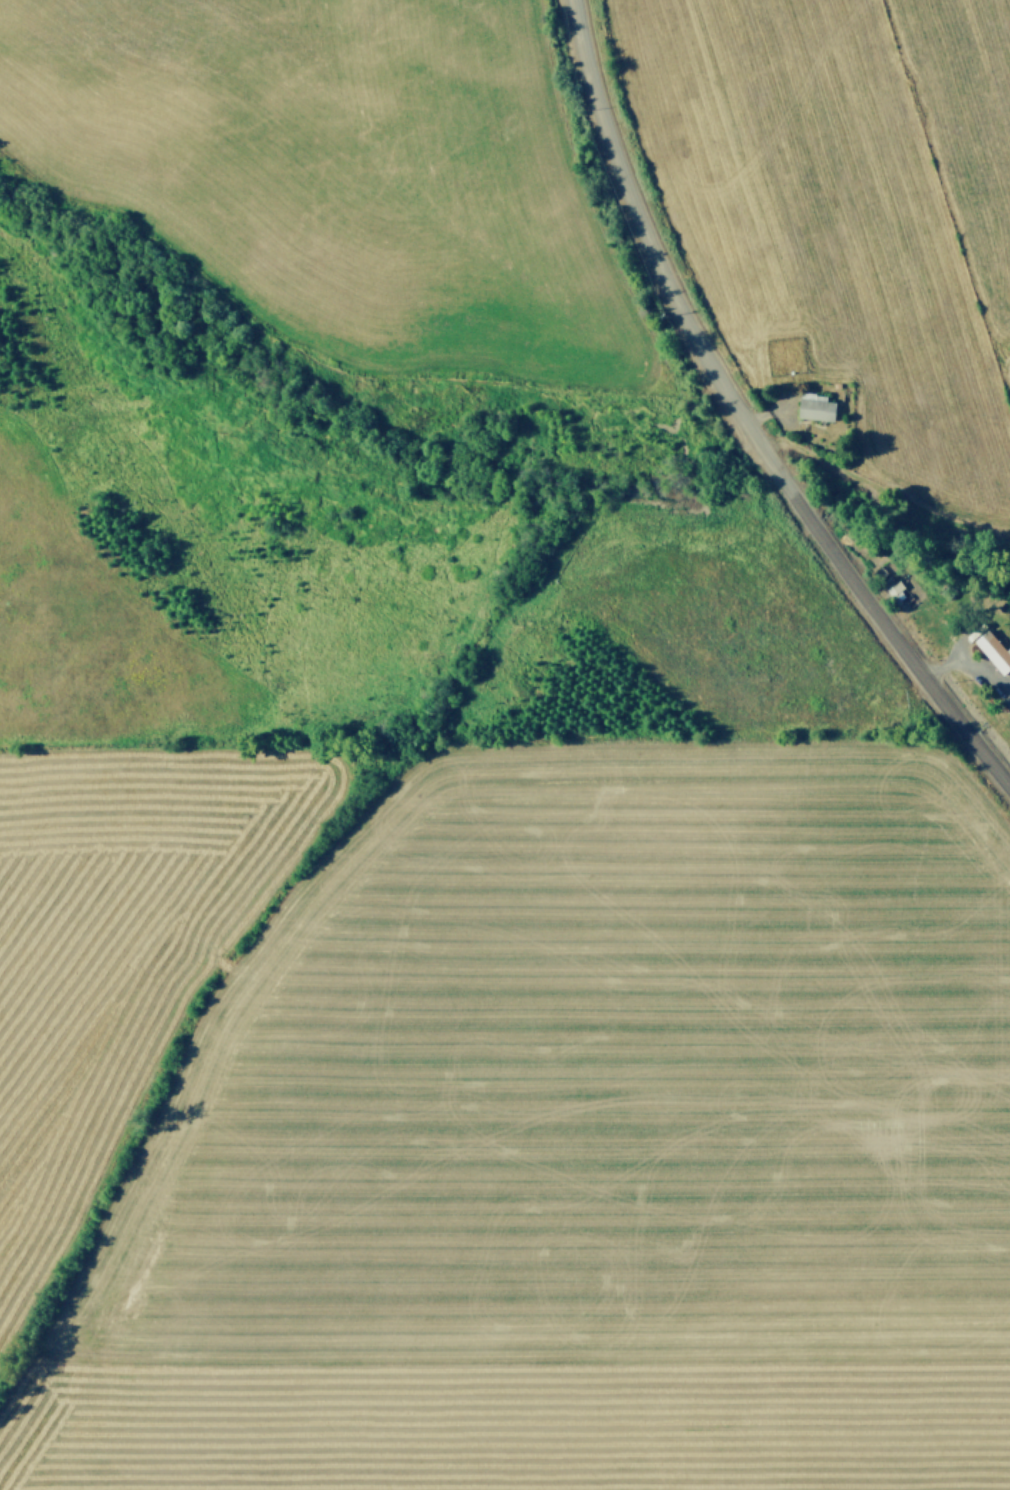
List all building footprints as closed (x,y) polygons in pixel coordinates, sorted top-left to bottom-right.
[(833,399),(823,399),(824,392),(797,391),(797,417),(832,418),(833,399)] [(888,589),(897,602),(908,594),(899,581),(888,589)] [(986,625),(972,637),(1000,673),(1009,665),(1009,655),(986,625)]
